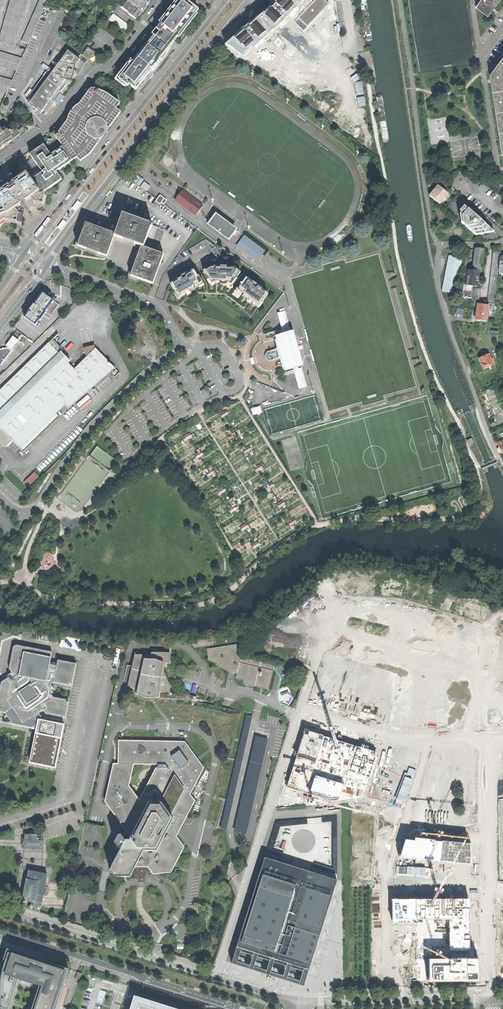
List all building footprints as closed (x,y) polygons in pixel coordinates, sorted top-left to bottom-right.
[(0,34),(0,42),(11,45),(25,0),(10,0),(0,34)] [(21,41),(28,44),(44,6),(47,0),(39,0),(21,41)] [(129,14),(135,19),(141,11),(143,8),(145,5),(148,2),(149,0),(126,0),(121,7),(129,14)] [(169,48),(177,37),(179,39),(198,15),(196,14),(199,11),(193,7),(185,0),(180,0),(179,1),(178,0),(177,0),(159,23),(161,24),(152,35),(154,36),(169,48)] [(227,43),(243,55),(254,45),(257,48),(265,41),(263,38),(268,33),(278,24),(280,27),(286,22),(284,19),(288,16),(302,0),(276,0),(275,1),(276,2),(274,4),(272,6),(271,5),(255,18),(249,24),(250,26),(248,28),(245,29),(244,28),(227,43)] [(288,16),(304,30),(329,4),(325,0),(302,0),(288,16)] [(489,16),(500,0),(481,0),(476,7),(488,15),(489,16)] [(113,14),(109,19),(126,32),(130,26),(113,14)] [(131,60),(115,79),(125,87),(128,86),(129,85),(136,90),(152,69),(153,70),(170,49),(169,48),(154,36),(148,44),(149,45),(135,63),(131,60)] [(75,67),(82,68),(85,64),(75,56),(76,54),(67,47),(56,62),(59,63),(75,67)] [(82,55),(88,60),(98,55),(91,50),(88,47),(82,55)] [(16,71),(22,58),(0,51),(0,66),(16,71)] [(82,55),(80,54),(79,56),(76,54),(75,56),(85,64),(88,60),(82,55)] [(502,153),(502,58),(491,74),(492,79),(492,83),(502,153)] [(74,71),(75,67),(59,63),(56,66),(74,71)] [(50,67),(28,97),(32,100),(30,103),(32,104),(33,106),(33,107),(34,108),(35,109),(36,109),(38,109),(39,110),(42,112),(43,110),(46,113),(54,102),(60,94),(62,95),(74,79),(72,78),(73,76),(74,76),(75,76),(76,75),(76,74),(76,73),(76,72),(75,72),(74,71),(56,66),(55,68),(50,67)] [(76,73),(76,74),(76,75),(75,76),(74,76),(73,76),(72,78),(74,79),(82,68),(75,67),(74,71),(75,72),(76,72),(76,73)] [(7,93),(12,80),(0,77),(0,91),(7,93)] [(63,148),(72,161),(77,157),(80,161),(86,157),(90,154),(93,151),(98,142),(102,138),(104,137),(106,135),(107,132),(107,130),(110,127),(121,112),(116,109),(120,103),(113,98),(108,95),(103,92),(97,90),(92,89),(91,89),(90,90),(88,92),(85,96),(78,106),(76,107),(74,109),(71,112),(70,115),(68,119),(62,127),(58,132),(57,134),(56,135),(56,136),(56,137),(57,138),(56,138),(58,141),(63,147),(63,148)] [(61,100),(64,96),(62,95),(60,94),(54,102),(58,105),(61,100)] [(7,129),(6,130),(4,128),(1,130),(1,129),(0,129),(0,149),(4,146),(4,145),(4,144),(7,142),(8,143),(9,143),(13,140),(11,138),(12,137),(11,135),(10,134),(9,134),(8,133),(9,133),(8,131),(7,129)] [(29,173),(27,174),(27,175),(31,181),(39,192),(40,194),(42,193),(45,191),(52,186),(62,179),(56,172),(72,161),(63,148),(63,147),(58,141),(56,138),(55,137),(51,139),(48,139),(47,142),(43,145),(30,154),(32,158),(27,162),(26,165),(31,172),(29,173)] [(0,192),(0,205),(4,212),(6,214),(7,215),(15,209),(18,207),(20,206),(24,203),(26,201),(27,200),(31,198),(39,192),(31,181),(27,175),(26,173),(18,179),(13,183),(7,187),(2,190),(0,192)] [(429,196),(439,204),(448,194),(443,190),(438,186),(437,186),(432,192),(429,196)] [(182,190),(174,200),(195,215),(202,205),(182,190)] [(43,195),(45,191),(42,193),(40,194),(39,192),(31,198),(32,200),(34,202),(39,203),(42,204),(42,201),(43,195)] [(157,199),(156,201),(160,204),(161,202),(164,204),(167,200),(160,195),(157,199)] [(0,205),(0,222),(4,220),(8,220),(15,221),(17,222),(17,220),(18,213),(17,211),(15,209),(7,215),(6,214),(4,212),(0,205)] [(473,233),(476,236),(494,231),(489,227),(485,224),(482,221),(479,219),(468,210),(464,206),(459,211),(461,213),(459,215),(461,222),(463,224),(464,225),(467,228),(470,230),(473,233)] [(212,218),(208,224),(229,240),(233,234),(235,235),(237,232),(238,231),(237,230),(230,225),(232,223),(227,220),(226,219),(223,217),(221,218),(215,214),(214,212),(213,214),(211,217),(212,218)] [(147,237),(152,225),(148,223),(144,222),(122,214),(115,234),(114,236),(141,246),(143,247),(144,245),(147,237)] [(86,223),(77,246),(91,250),(107,256),(114,236),(115,234),(86,223)] [(158,227),(152,225),(147,237),(153,239),(158,227)] [(160,241),(164,229),(158,227),(153,239),(160,241)] [(246,235),(237,246),(257,262),(266,250),(246,235)] [(130,278),(130,276),(141,246),(114,236),(107,256),(106,258),(109,260),(112,263),(116,266),(129,279),(130,278)] [(143,247),(141,246),(130,276),(138,278),(141,280),(153,284),(164,254),(156,252),(143,247)] [(474,266),(474,272),(479,272),(479,273),(481,273),(484,249),(477,248),(475,248),(473,266),(474,266)] [(493,251),(487,303),(494,304),(498,272),(500,257),(500,252),(493,251)] [(449,256),(442,292),(455,294),(462,259),(449,256)] [(208,279),(211,284),(215,282),(217,282),(219,282),(219,284),(223,284),(223,282),(227,282),(231,285),(235,279),(237,279),(237,276),(240,272),(233,267),(211,266),(203,271),(207,277),(207,279),(208,279)] [(177,292),(179,297),(187,292),(189,291),(190,292),(193,290),(192,289),(195,287),(201,282),(198,277),(199,276),(197,275),(193,270),(187,274),(186,273),(177,279),(177,280),(170,284),(176,293),(177,292)] [(468,271),(466,285),(472,286),(477,287),(478,283),(478,277),(479,273),(479,272),(474,272),(468,271)] [(241,285),(237,290),(243,294),(243,295),(246,297),(245,298),(248,301),(249,299),(251,301),(258,306),(261,301),(262,302),(268,294),(261,289),(262,288),(253,282),(252,282),(246,278),(242,283),(240,283),(241,285)] [(471,298),(472,286),(466,285),(464,285),(462,297),(471,298)] [(473,288),(471,301),(478,302),(480,289),(473,288)] [(28,312),(24,317),(36,326),(40,320),(40,321),(44,315),(49,319),(59,305),(54,301),(52,300),(43,293),(34,304),(34,303),(32,306),(29,309),(28,311),(28,312)] [(477,312),(476,320),(486,321),(488,309),(488,305),(478,304),(478,306),(477,312)] [(293,369),(299,389),(307,387),(301,368),(298,369),(298,367),(301,366),(305,365),(300,349),(303,349),(302,346),(299,347),(295,331),(291,332),(288,333),(288,331),(291,330),(285,311),(278,313),(283,334),(276,336),(274,337),(277,349),(270,351),(269,352),(267,352),(266,353),(265,355),(265,356),(265,357),(266,359),(267,360),(268,361),(270,361),(271,361),(280,359),(284,371),(286,371),(293,369)] [(20,448),(24,444),(56,413),(65,405),(65,404),(57,395),(79,374),(74,369),(68,363),(70,361),(61,352),(61,351),(59,353),(49,343),(53,339),(58,334),(49,343),(3,387),(1,389),(0,390),(0,428),(1,429),(12,440),(20,448)] [(6,346),(12,350),(19,340),(13,336),(6,346)] [(63,349),(53,339),(49,343),(59,353),(61,351),(61,352),(63,349)] [(86,356),(87,357),(96,349),(95,345),(84,348),(86,356)] [(1,366),(12,351),(8,348),(0,349),(0,364),(1,365),(1,366)] [(65,404),(65,405),(68,408),(115,368),(96,349),(87,357),(74,369),(79,374),(57,395),(65,404)] [(482,364),(484,369),(494,365),(489,354),(479,358),(482,364)] [(89,394),(76,404),(79,408),(91,397),(89,394)] [(251,409),(253,415),(261,412),(260,407),(251,409)] [(59,416),(56,413),(24,444),(28,447),(59,416)] [(12,440),(1,429),(0,428),(0,440),(4,444),(6,446),(12,440)] [(24,444),(20,448),(24,452),(28,448),(28,447),(24,444)] [(35,471),(23,483),(28,488),(40,476),(35,471)] [(419,592),(420,586),(403,583),(402,589),(419,592)] [(298,612),(288,627),(293,630),(303,615),(298,612)] [(491,617),(489,624),(493,625),(492,627),(496,628),(495,631),(502,633),(502,620),(491,617)] [(309,622),(303,639),(308,641),(314,624),(309,622)] [(394,631),(399,635),(401,632),(393,626),(391,629),(394,631)] [(299,644),(302,639),(287,627),(283,632),(299,644)] [(280,639),(273,637),(268,651),(275,653),(280,639)] [(227,670),(237,673),(241,655),(245,644),(207,649),(207,654),(208,654),(209,661),(227,670)] [(0,690),(0,712),(5,713),(13,725),(33,728),(38,725),(40,718),(40,715),(39,713),(44,710),(46,714),(66,718),(69,702),(66,701),(52,699),(50,696),(51,694),(54,692),(52,690),(54,688),(51,684),(53,683),(72,686),(76,664),(58,660),(57,663),(56,668),(49,667),(50,662),(52,652),(16,645),(13,647),(9,669),(12,673),(8,675),(9,677),(1,682),(0,690)] [(128,686),(137,689),(144,659),(154,659),(163,663),(160,680),(159,692),(170,693),(170,686),(164,671),(164,668),(165,663),(169,664),(169,653),(152,652),(150,655),(134,655),(128,686)] [(401,676),(330,654),(314,705),(386,726),(401,676)] [(244,684),(269,690),(275,663),(241,655),(237,673),(236,678),(244,680),(244,684)] [(460,655),(445,663),(447,668),(452,665),(460,661),(461,663),(463,661),(460,655)] [(151,697),(159,697),(159,692),(160,680),(163,663),(154,659),(144,659),(137,689),(136,693),(145,697),(151,697)] [(220,828),(226,830),(252,716),(246,715),(220,828)] [(65,723),(40,718),(38,725),(37,732),(31,761),(56,766),(65,723)] [(296,757),(287,787),(331,802),(363,799),(369,777),(377,752),(358,746),(324,736),(305,730),(296,757)] [(246,834),(268,739),(255,736),(234,831),(246,834)] [(183,789),(170,814),(173,819),(157,851),(144,851),(135,867),(148,867),(154,875),(171,872),(184,847),(177,835),(179,830),(195,800),(190,794),(204,768),(185,741),(119,741),(118,762),(117,764),(113,764),(105,801),(129,835),(127,840),(130,840),(149,802),(161,803),(175,777),(183,789)] [(130,840),(127,840),(126,840),(112,867),(110,870),(115,877),(130,877),(135,868),(135,867),(144,851),(157,851),(173,819),(170,814),(161,803),(149,802),(130,840)] [(338,838),(337,816),(323,816),(323,822),(333,822),(334,838),(338,838)] [(477,832),(477,818),(468,818),(468,832),(477,832)] [(362,845),(369,845),(369,825),(361,825),(362,845)] [(376,830),(376,850),(384,850),(384,830),(376,830)] [(43,848),(44,840),(38,839),(38,837),(35,837),(32,836),(32,839),(24,839),(24,841),(23,848),(43,849),(43,848)] [(414,841),(405,840),(400,858),(471,864),(471,844),(442,841),(442,842),(434,842),(434,841),(414,838),(414,841)] [(349,844),(350,865),(358,864),(357,844),(349,844)] [(264,857),(230,962),(291,981),(302,985),(336,880),(264,857)] [(146,883),(148,867),(135,867),(135,868),(137,868),(139,883),(142,883),(146,883)] [(32,910),(40,912),(41,908),(47,875),(29,872),(28,880),(27,880),(25,888),(23,900),(31,902),(34,902),(32,910)] [(470,899),(392,900),(392,923),(416,923),(416,919),(449,919),(449,951),(470,951),(470,899)] [(48,962),(46,967),(33,963),(35,957),(7,948),(4,960),(6,960),(4,966),(2,973),(1,984),(1,995),(3,1007),(8,1008),(9,1008),(19,979),(40,986),(32,1008),(56,1008),(69,969),(48,962)] [(42,959),(35,957),(33,963),(46,967),(48,962),(42,959)] [(477,980),(477,959),(429,959),(429,980),(477,980)] [(136,999),(133,1008),(169,1008),(136,999)]
